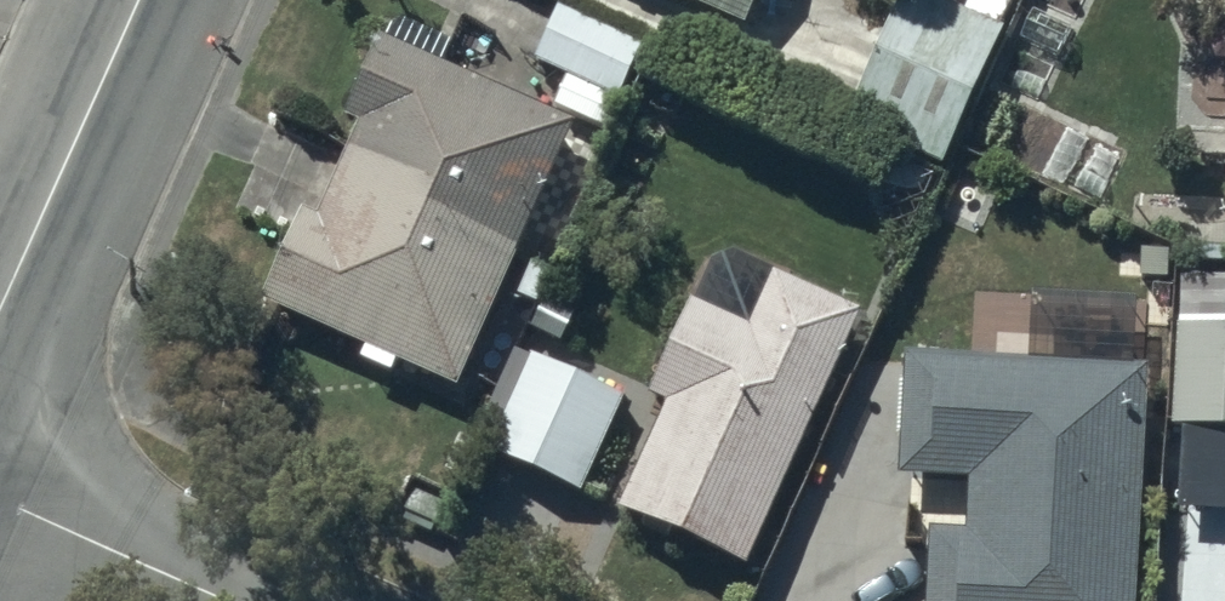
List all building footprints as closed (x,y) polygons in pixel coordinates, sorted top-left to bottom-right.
[(740,32),(755,0),(670,0),(740,32)] [(999,31),(995,29),(1008,0),(967,0),(961,13),(929,0),(898,0),(844,128),(941,169),(999,31)] [(533,76),(566,92),(552,120),(608,145),(621,115),(618,114),(641,64),(556,25),(533,76)] [(458,408),(572,143),(438,86),(451,54),(393,29),(345,140),(358,145),(317,239),(301,233),(262,322),(367,367),(362,379),(391,391),(396,381),(458,408)] [(746,571),(862,314),(773,274),(748,330),(689,304),(647,398),(663,405),(614,512),(746,571)] [(1141,367),(1087,365),(1088,333),(992,330),(991,358),(899,355),(895,483),(905,483),(904,540),(924,541),(922,600),(1133,600),(1141,367)] [(1177,330),(1172,430),(1224,432),(1224,332),(1177,330)] [(578,498),(623,398),(531,357),(486,456),(578,498)]
